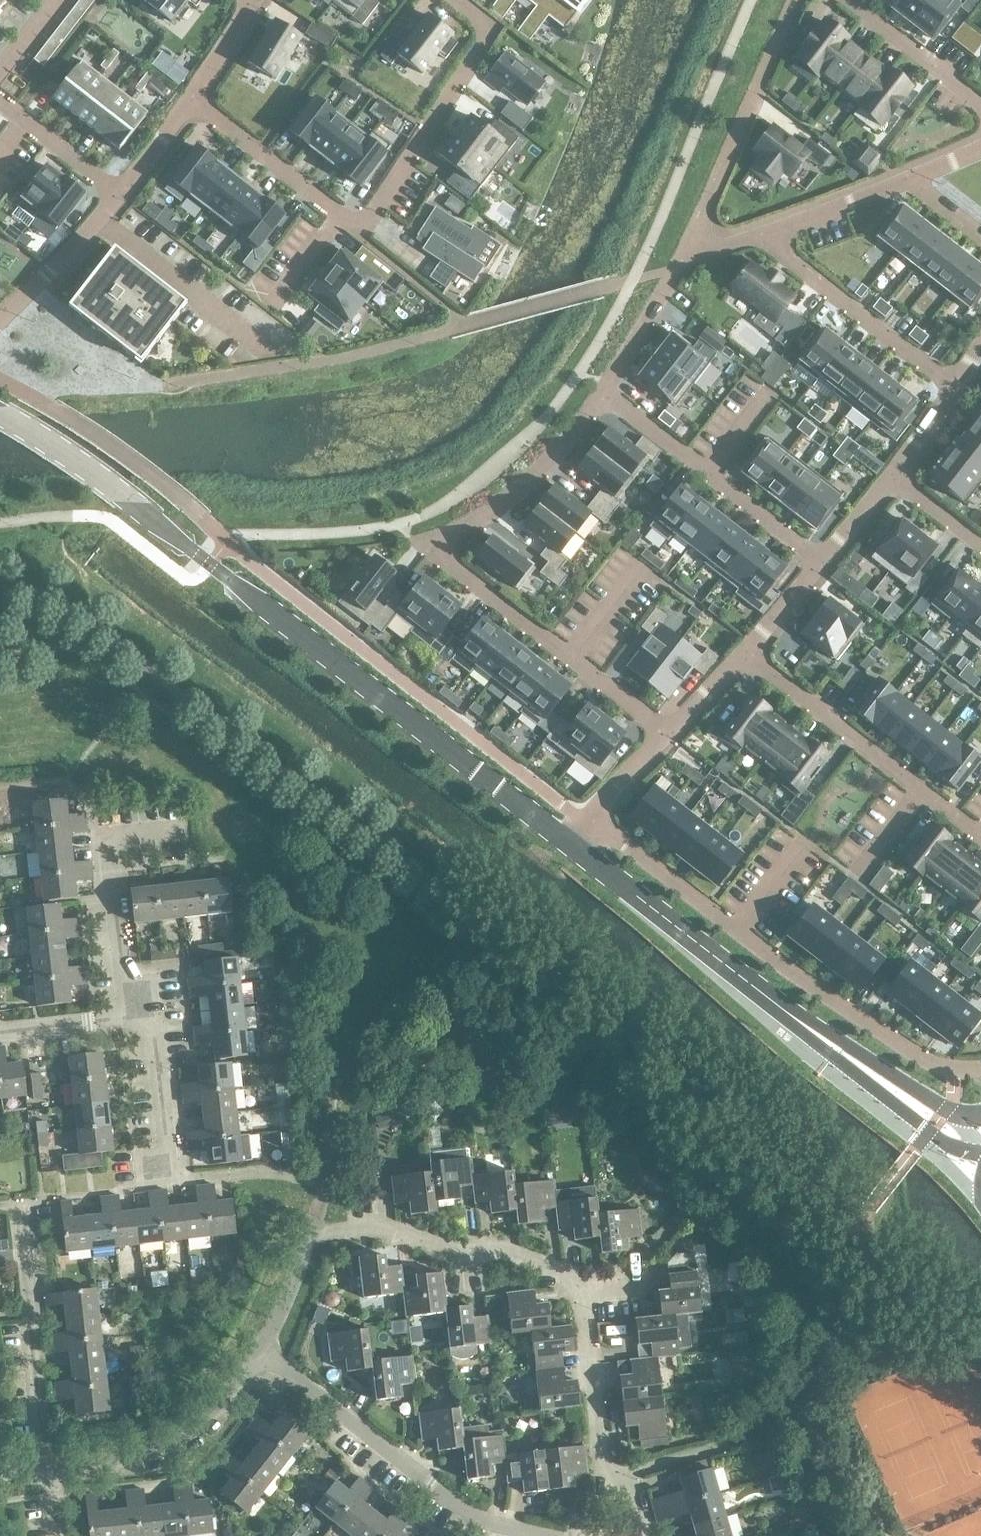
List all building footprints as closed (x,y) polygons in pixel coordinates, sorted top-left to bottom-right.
[(85,0),(79,0),(77,4),(86,11),(91,5),(85,0)] [(146,2),(145,3),(171,23),(188,1),(195,6),(201,0),(143,0),(146,2)] [(330,5),(360,28),(381,1),(379,0),(334,0),(330,5)] [(489,10),(490,11),(498,0),(497,0),(489,10)] [(490,11),(501,20),(516,0),(498,0),(490,11)] [(536,7),(516,32),(517,33),(542,0),(527,0),(536,7)] [(517,33),(529,42),(530,41),(529,40),(548,16),(563,28),(561,31),(563,32),(577,14),(580,16),(593,0),(542,0),(517,33)] [(893,8),(899,0),(882,0),(893,8)] [(893,8),(912,23),(930,0),(899,0),(893,8)] [(912,23),(931,39),(961,0),(930,0),(912,23)] [(974,0),(966,0),(960,7),(968,13),(977,2),(974,0)] [(86,11),(77,4),(72,10),(81,17),(86,11)] [(81,17),(72,10),(67,16),(77,23),(81,17)] [(381,57),(417,83),(437,57),(443,62),(457,43),(450,37),(453,34),(428,15),(419,26),(410,19),(381,57)] [(77,23),(67,16),(62,22),(72,30),(77,23)] [(825,18),(794,59),(816,76),(847,35),(825,18)] [(267,30),(247,63),(275,81),(302,37),(274,20),(273,21),(267,30)] [(62,22),(57,28),(67,36),(72,30),(62,22)] [(312,22),(305,33),(329,49),(336,38),(312,22)] [(57,28),(53,34),(62,42),(67,36),(57,28)] [(951,38),(973,55),(977,49),(956,33),(951,38)] [(62,42),(53,34),(48,41),(57,48),(62,42)] [(820,74),(840,89),(866,55),(847,40),(849,37),(847,35),(816,76),(818,77),(820,74)] [(57,48),(48,41),(43,47),(53,54),(57,48)] [(43,47),(38,53),(48,60),(53,54),(43,47)] [(112,50),(107,58),(112,62),(119,53),(113,49),(112,50)] [(48,60),(38,53),(33,59),(43,67),(48,60)] [(190,73),(163,53),(153,67),(180,87),(190,73)] [(506,53),(485,81),(499,92),(503,87),(527,105),(543,83),(519,64),(520,63),(506,53)] [(866,55),(840,89),(859,104),(857,106),(856,107),(858,108),(859,109),(890,68),(889,67),(888,68),(886,70),(866,55)] [(107,58),(100,66),(106,70),(112,62),(107,58)] [(99,74),(82,61),(78,65),(77,65),(51,98),(69,112),(99,74)] [(890,68),(859,109),(880,125),(882,127),(913,86),(890,68)] [(141,80),(146,84),(153,76),(147,72),(141,80)] [(99,74),(69,112),(85,124),(115,86),(99,74)] [(146,84),(156,92),(163,82),(154,75),(153,76),(146,84)] [(141,80),(134,89),(140,93),(146,84),(141,80)] [(352,87),(343,81),(338,89),(347,94),(352,87)] [(131,99),(115,86),(85,124),(101,137),(131,99)] [(361,93),(352,87),(347,94),(356,100),(361,93)] [(786,95),(781,101),(790,108),(795,102),(786,95)] [(332,111),(313,97),(287,131),(305,145),(332,111)] [(148,112),(131,99),(101,137),(119,151),(145,118),(144,117),(148,112)] [(510,101),(500,114),(522,131),(532,118),(510,101)] [(790,108),(800,116),(805,109),(795,102),(790,108)] [(379,105),(374,112),(383,118),(388,111),(379,105)] [(332,111),(305,145),(323,159),(350,125),(332,111)] [(397,117),(388,111),(383,118),(392,124),(397,117)] [(495,119),(487,129),(470,116),(454,136),(495,167),(518,138),(495,119)] [(747,169),(772,188),(782,175),(790,180),(808,157),(821,168),(830,156),(808,138),(802,146),(772,123),(751,150),(758,156),(747,169)] [(372,132),(367,138),(350,125),(323,159),(342,174),(373,133),(372,132)] [(820,139),(829,146),(834,140),(825,132),(820,139)] [(386,152),(390,146),(373,133),(342,174),(360,188),(387,153),(386,152)] [(439,155),(457,169),(449,179),(472,197),(495,167),(454,136),(439,155)] [(851,162),(868,174),(882,155),(866,143),(851,162)] [(168,179),(188,195),(215,160),(195,144),(168,179)] [(190,197),(205,208),(232,173),(215,160),(188,195),(190,197)] [(47,166),(17,205),(35,220),(38,216),(65,180),(47,166)] [(857,174),(847,166),(842,173),(852,181),(857,174)] [(205,208),(222,221),(249,186),(232,173),(205,208)] [(65,180),(38,216),(55,229),(83,194),(65,180)] [(222,221),(239,234),(266,199),(249,186),(222,221)] [(465,205),(452,195),(444,205),(457,215),(465,205)] [(285,214),(266,199),(239,234),(258,249),(285,214)] [(903,205),(877,239),(895,253),(921,219),(903,205)] [(162,211),(154,221),(163,227),(168,220),(173,214),(165,207),(162,211)] [(435,207),(417,234),(419,235),(428,241),(425,245),(422,249),(440,261),(430,277),(446,288),(456,271),(473,282),(483,266),(475,261),(490,237),(472,225),(471,227),(472,227),(470,229),(435,207)] [(921,219),(895,253),(914,268),(940,234),(921,219)] [(168,220),(163,227),(171,234),(176,227),(168,220)] [(14,227),(9,234),(17,241),(23,234),(14,227)] [(23,234),(17,241),(26,247),(31,241),(23,234)] [(940,234),(914,268),(931,281),(957,247),(940,234)] [(192,242),(200,249),(205,242),(197,235),(192,242)] [(205,242),(200,249),(208,255),(209,255),(214,248),(205,242)] [(342,244),(324,268),(363,298),(362,300),(366,303),(382,282),(385,285),(393,274),(363,251),(359,257),(342,244)] [(957,247),(931,281),(950,295),(976,262),(957,247)] [(68,307),(141,364),(187,304),(114,248),(68,307)] [(950,295),(969,310),(973,304),(980,294),(980,266),(976,262),(950,295)] [(752,263),(732,288),(783,328),(774,339),(786,348),(805,322),(784,308),(794,295),(780,285),(782,281),(769,271),(766,274),(752,263)] [(305,291),(322,304),(315,313),(339,330),(362,300),(363,298),(324,268),(305,291)] [(236,276),(236,277),(244,283),(250,276),(241,270),(236,276)] [(861,284),(854,293),(860,299),(868,289),(861,284)] [(872,307),(878,312),(886,303),(879,298),(872,307)] [(886,303),(878,312),(885,318),(892,308),(886,303)] [(300,333),(304,336),(309,340),(320,326),(311,319),(300,333)] [(915,326),(908,335),(914,340),(922,331),(915,326)] [(707,327),(699,337),(718,352),(726,342),(707,327)] [(799,362),(796,365),(816,380),(818,377),(817,377),(843,343),(825,328),(817,339),(799,362)] [(922,331),(914,340),(920,345),(928,336),(922,331)] [(672,334),(654,357),(692,386),(709,363),(672,334)] [(843,343),(817,377),(818,377),(834,390),(835,390),(861,357),(843,343)] [(778,356),(761,378),(764,381),(765,382),(772,387),(790,365),(778,356)] [(654,357),(637,378),(675,407),(692,386),(654,357)] [(834,390),(832,393),(851,407),(854,404),(879,371),(861,357),(835,390),(834,390)] [(854,404),(851,407),(870,422),(872,419),(872,418),(898,385),(879,371),(854,404)] [(872,419),(870,422),(896,442),(908,426),(900,420),(916,399),(898,385),(872,418),(872,419)] [(814,404),(807,414),(813,419),(821,409),(814,404)] [(821,409),(813,419),(819,424),(827,414),(821,409)] [(664,410),(657,419),(669,428),(676,420),(664,410)] [(803,418),(796,428),(802,433),(810,423),(803,418)] [(955,437),(980,457),(980,427),(974,422),(960,440),(955,436),(955,437)] [(810,423),(802,433),(808,438),(816,428),(810,423)] [(609,430),(594,449),(632,479),(648,459),(652,461),(653,462),(661,451),(642,436),(633,448),(609,430)] [(769,437),(741,473),(760,488),(786,455),(788,452),(769,437)] [(847,437),(839,446),(846,451),(853,442),(847,437)] [(940,455),(979,485),(980,483),(980,457),(955,437),(940,455)] [(853,442),(846,451),(852,456),(859,447),(853,442)] [(832,456),(838,461),(846,451),(839,446),(832,456)] [(579,469),(602,488),(594,498),(594,499),(613,513),(621,502),(617,499),(632,479),(594,449),(579,469)] [(846,451),(838,461),(844,466),(852,456),(846,451)] [(786,455),(760,488),(778,502),(804,469),(806,466),(788,452),(786,455)] [(926,474),(960,501),(964,504),(979,485),(940,455),(926,474)] [(778,502),(796,516),(822,483),(824,480),(806,466),(804,469),(778,502)] [(796,516),(814,530),(843,494),(824,480),(822,483),(796,516)] [(556,487),(540,507),(574,533),(590,513),(604,524),(613,513),(594,499),(594,498),(585,510),(556,487)] [(651,527),(667,540),(674,532),(699,500),(682,487),(651,527)] [(674,532),(691,545),(716,513),(699,500),(674,532)] [(646,512),(651,516),(656,508),(651,505),(646,512)] [(525,525),(549,544),(539,556),(540,557),(547,562),(558,570),(559,570),(565,562),(567,560),(559,553),(574,533),(540,507),(525,525)] [(691,545),(708,559),(733,527),(716,513),(691,545)] [(877,550),(871,557),(889,571),(919,532),(901,518),(878,547),(876,550),(877,550)] [(708,559),(705,562),(722,576),(750,540),(733,527),(708,559)] [(938,547),(919,532),(889,571),(907,585),(910,581),(912,578),(913,579),(938,547)] [(533,568),(494,538),(478,557),(518,588),(533,568)] [(722,576),(739,589),(767,553),(750,540),(722,576)] [(640,555),(649,563),(654,556),(645,549),(640,555)] [(739,589),(736,593),(762,614),(778,596),(767,587),(783,566),(767,553),(739,589)] [(337,602),(370,627),(371,625),(382,611),(385,608),(374,600),(375,599),(396,572),(374,555),(337,602)] [(664,564),(654,556),(649,563),(659,570),(664,564)] [(539,572),(558,587),(567,576),(559,570),(558,570),(547,562),(539,572)] [(931,604),(949,618),(951,616),(976,583),(957,569),(935,597),(932,601),(933,601),(931,604)] [(678,577),(673,583),(682,591),(687,584),(678,577)] [(396,614),(414,628),(442,592),(424,578),(407,601),(406,601),(396,593),(385,608),(382,611),(371,625),(381,633),(396,614)] [(967,628),(980,610),(980,587),(976,583),(951,616),(967,628)] [(687,584),(682,591),(692,598),(697,592),(687,584)] [(865,588),(858,598),(864,603),(872,593),(865,588)] [(411,632),(439,653),(452,636),(442,628),(441,627),(459,605),(442,592),(414,628),(411,632)] [(878,598),(872,593),(864,603),(871,608),(878,598)] [(828,597),(814,615),(850,643),(864,625),(861,622),(828,597)] [(707,610),(716,617),(721,611),(712,603),(707,610)] [(687,612),(696,620),(701,613),(692,606),(687,612)] [(628,667),(648,682),(680,641),(660,625),(666,616),(655,608),(640,627),(652,636),(628,667)] [(962,635),(980,649),(980,648),(980,610),(967,628),(962,635)] [(799,633),(832,659),(833,658),(836,661),(850,643),(814,615),(799,633)] [(469,672),(500,632),(483,619),(452,660),(469,673),(469,672)] [(929,630),(921,640),(928,645),(935,635),(929,630)] [(470,672),(476,665),(493,678),(518,646),(500,632),(469,672),(470,672)] [(934,650),(942,640),(935,635),(928,645),(934,650)] [(668,698),(692,667),(703,676),(717,656),(707,648),(700,657),(680,641),(648,682),(668,698)] [(912,650),(921,658),(926,651),(917,644),(912,650)] [(493,678),(510,691),(535,659),(518,646),(493,678)] [(874,646),(867,656),(873,661),(881,651),(874,646)] [(931,665),(936,659),(926,651),(921,658),(931,665)] [(859,665),(866,670),(873,661),(867,656),(859,665)] [(969,662),(963,657),(955,667),(962,671),(969,662)] [(502,701),(518,714),(519,712),(526,704),(527,704),(552,672),(535,659),(510,691),(502,701)] [(962,671),(968,676),(971,673),(976,667),(969,662),(962,671)] [(526,704),(519,712),(538,726),(569,686),(552,672),(527,704),(526,704)] [(942,682),(952,689),(957,682),(947,675),(942,682)] [(877,677),(851,710),(870,724),(895,691),(877,677)] [(961,696),(966,690),(957,682),(952,689),(961,696)] [(438,693),(448,700),(453,694),(443,686),(438,693)] [(895,691),(870,724),(886,737),(912,704),(895,691)] [(721,730),(717,736),(718,737),(738,752),(742,747),(771,709),(750,693),(734,714),(721,730)] [(462,701),(453,694),(448,700),(457,707),(462,701)] [(468,708),(478,716),(483,710),(473,702),(468,708)] [(912,704),(886,737),(904,751),(929,718),(912,704)] [(561,719),(546,738),(574,760),(606,718),(589,705),(571,727),(561,719)] [(742,747),(761,762),(789,726),(771,712),(772,710),(771,709),(742,747)] [(606,718),(574,760),(602,781),(617,762),(607,755),(624,732),(606,718)] [(929,718),(904,751),(921,764),(946,731),(929,718)] [(489,732),(499,740),(504,733),(494,726),(489,732)] [(761,762),(780,776),(809,739),(808,738),(807,740),(789,726),(761,762)] [(921,764),(938,777),(963,744),(946,731),(921,764)] [(513,741),(504,733),(499,740),(508,747),(513,741)] [(780,776),(775,781),(795,797),(787,807),(799,817),(815,797),(804,789),(830,755),(809,739),(780,776)] [(963,744),(938,777),(957,792),(980,761),(980,758),(963,744)] [(721,758),(714,769),(720,773),(721,774),(728,763),(721,758)] [(685,763),(679,771),(689,779),(695,771),(685,763)] [(735,768),(728,763),(721,774),(727,778),(735,768)] [(695,771),(689,779),(698,786),(704,778),(695,771)] [(722,783),(717,790),(728,799),(733,791),(722,783)] [(762,786),(755,796),(761,801),(769,791),(762,786)] [(655,788),(632,819),(649,832),(672,801),(655,788)] [(16,791),(0,793),(0,808),(19,806),(16,791)] [(736,803),(746,810),(752,802),(751,801),(743,795),(741,797),(736,803)] [(68,816),(66,801),(33,805),(36,829),(87,823),(86,814),(68,816)] [(649,832),(664,845),(690,812),(672,801),(649,832)] [(746,810),(756,818),(762,810),(752,802),(746,810)] [(674,855),(680,860),(707,826),(690,812),(664,845),(675,854),(674,855)] [(899,861),(920,877),(951,837),(930,821),(919,835),(920,836),(911,847),(910,846),(899,861)] [(36,829),(39,853),(72,849),(70,835),(88,833),(87,823),(36,829)] [(680,860),(697,873),(724,839),(707,826),(680,860)] [(924,877),(941,890),(969,854),(952,841),(953,839),(951,837),(920,877),(922,878),(924,877)] [(743,854),(724,839),(697,873),(717,888),(743,854)] [(91,862),(73,864),(72,849),(39,853),(41,876),(92,871),(91,862)] [(959,907),(980,878),(980,863),(969,854),(941,890),(959,904),(957,906),(959,907)] [(883,865),(868,885),(879,892),(893,873),(883,865)] [(93,880),(92,871),(41,876),(44,901),(77,897),(75,882),(93,880)] [(841,885),(851,892),(857,884),(848,877),(841,885)] [(977,927),(980,923),(980,924),(980,923),(980,878),(959,907),(956,910),(977,927)] [(232,913),(228,881),(204,883),(207,916),(232,913)] [(184,919),(207,916),(204,883),(180,886),(184,919)] [(857,884),(851,892),(861,899),(867,891),(857,884)] [(180,886),(156,888),(160,921),(184,919),(180,886)] [(160,921),(156,888),(132,891),(135,924),(160,921)] [(897,907),(904,912),(912,902),(905,897),(903,900),(900,903),(897,907)] [(786,937),(806,952),(832,917),(812,902),(786,937)] [(876,911),(885,919),(891,911),(882,903),(876,911)] [(27,909),(30,934),(80,928),(79,919),(61,921),(59,905),(27,909)] [(891,911),(885,919),(895,926),(899,920),(901,918),(891,911)] [(821,962),(823,964),(849,931),(832,917),(806,952),(820,964),(821,962)] [(930,925),(924,932),(934,939),(939,933),(930,925)] [(30,934),(33,958),(65,954),(64,939),(81,937),(80,928),(30,934)] [(849,931),(823,964),(840,977),(866,944),(849,931)] [(911,941),(923,950),(928,943),(917,934),(917,935),(911,941)] [(872,936),(866,944),(840,977),(859,992),(885,959),(882,956),(888,948),(872,936)] [(212,956),(224,954),(223,945),(211,946),(212,956)] [(212,956),(211,946),(198,947),(200,957),(212,956)] [(959,959),(965,964),(973,954),(966,949),(959,959)] [(165,961),(177,960),(176,950),(164,952),(165,961)] [(165,961),(164,952),(151,953),(152,963),(165,961)] [(85,967),(67,969),(65,954),(33,958),(35,982),(86,976),(85,967)] [(949,964),(959,972),(965,964),(959,959),(955,956),(949,964)] [(205,963),(206,978),(187,981),(189,990),(240,984),(237,959),(205,963)] [(884,992),(903,1006),(928,973),(910,959),(884,992)] [(965,964),(959,972),(968,979),(974,971),(965,964)] [(914,1017),(920,1021),(946,987),(928,973),(903,1006),(915,1015),(914,1017)] [(87,985),(86,976),(35,982),(38,1006),(71,1003),(69,987),(87,985)] [(293,1002),(290,978),(274,980),(277,1003),(293,1002)] [(980,995),(980,984),(978,982),(973,989),(980,995)] [(208,997),(210,1012),(242,1008),(240,984),(189,990),(190,999),(208,997)] [(946,987),(920,1021),(938,1036),(965,1001),(946,987)] [(965,1001),(938,1036),(950,1045),(951,1044),(957,1049),(980,1018),(980,1014),(965,1001)] [(210,1012),(211,1026),(193,1028),(194,1037),(245,1031),(242,1008),(210,1012)] [(295,1026),(294,1017),(282,1018),(283,1027),(295,1026)] [(248,1056),(245,1031),(194,1037),(195,1047),(213,1045),(215,1060),(248,1056)] [(0,1046),(0,1083),(2,1099),(27,1096),(23,1063),(7,1065),(5,1046),(0,1046)] [(105,1078),(102,1053),(68,1057),(71,1082),(105,1078)] [(280,1079),(296,1077),(294,1055),(277,1057),(280,1079)] [(198,1069),(199,1083),(181,1085),(182,1095),(233,1089),(231,1065),(198,1069)] [(40,1073),(30,1074),(31,1086),(41,1086),(40,1073)] [(107,1102),(105,1078),(71,1082),(74,1106),(107,1102)] [(275,1084),(276,1092),(289,1091),(288,1083),(275,1084)] [(41,1086),(31,1086),(33,1099),(42,1098),(41,1086)] [(236,1113),(233,1089),(182,1095),(183,1105),(202,1103),(203,1117),(236,1113)] [(557,1100),(545,1101),(546,1111),(558,1110),(557,1100)] [(77,1130),(110,1127),(107,1102),(74,1106),(77,1130)] [(187,1133),(188,1143),(239,1137),(239,1135),(236,1113),(203,1117),(205,1131),(187,1133)] [(46,1120),(36,1122),(37,1134),(47,1133),(46,1120)] [(113,1151),(110,1127),(77,1130),(80,1155),(62,1157),(64,1171),(102,1166),(100,1153),(113,1151)] [(281,1144),(282,1161),(296,1159),(294,1142),(293,1132),(280,1133),(281,1144)] [(49,1146),(47,1133),(37,1134),(38,1147),(49,1146)] [(239,1137),(188,1143),(189,1152),(207,1150),(209,1166),(242,1162),(241,1161),(252,1160),(249,1134),(239,1135),(239,1137)] [(470,1157),(454,1159),(453,1151),(450,1149),(428,1151),(431,1173),(432,1173),(435,1203),(461,1200),(459,1188),(473,1187),(472,1175),(472,1173),(472,1170),(470,1157)] [(481,1161),(471,1162),(472,1170),(472,1173),(483,1172),(481,1161)] [(513,1171),(472,1175),(473,1187),(475,1204),(490,1202),(491,1215),(516,1212),(513,1186),(514,1185),(513,1171)] [(673,1177),(666,1172),(657,1185),(665,1190),(673,1177)] [(432,1173),(431,1173),(391,1177),(394,1205),(409,1204),(411,1216),(436,1213),(435,1203),(432,1173)] [(554,1181),(514,1185),(513,1186),(516,1212),(518,1225),(544,1223),(542,1210),(556,1208),(554,1190),(555,1190),(554,1181)] [(232,1201),(216,1203),(214,1185),(205,1186),(210,1237),(235,1234),(232,1201)] [(692,1191),(691,1190),(690,1187),(687,1185),(686,1185),(682,1187),(681,1190),(682,1195),(686,1196),(690,1195),(692,1191)] [(187,1240),(210,1237),(205,1186),(195,1187),(197,1205),(183,1207),(187,1240)] [(554,1190),(556,1208),(558,1231),(573,1229),(574,1241),(600,1238),(597,1215),(598,1215),(595,1186),(555,1190),(554,1190)] [(163,1242),(187,1240),(183,1207),(169,1208),(167,1191),(157,1192),(163,1242)] [(150,1210),(135,1212),(139,1245),(163,1242),(157,1192),(148,1193),(150,1210)] [(121,1214),(119,1196),(110,1197),(115,1248),(139,1245),(135,1212),(121,1214)] [(102,1216),(88,1217),(91,1250),(115,1248),(110,1197),(100,1198),(102,1216)] [(73,1219),(71,1201),(61,1202),(66,1253),(91,1250),(88,1217),(73,1219)] [(638,1211),(598,1215),(597,1215),(600,1238),(601,1254),(627,1252),(626,1240),(641,1238),(638,1211)] [(703,1212),(699,1215),(699,1225),(703,1228),(709,1228),(712,1225),(712,1215),(708,1211),(703,1212)] [(13,1248),(12,1238),(0,1239),(0,1249),(13,1248)] [(232,1277),(244,1275),(243,1263),(242,1263),(241,1251),(236,1252),(237,1264),(231,1265),(232,1277)] [(676,1254),(667,1262),(670,1291),(658,1292),(661,1318),(701,1313),(697,1274),(694,1252),(676,1254)] [(12,1267),(11,1253),(0,1254),(0,1268),(12,1267)] [(362,1297),(403,1293),(404,1291),(401,1267),(386,1269),(385,1256),(358,1260),(362,1297)] [(215,1271),(203,1273),(204,1281),(204,1283),(215,1281),(215,1280),(215,1271)] [(404,1291),(403,1293),(406,1317),(445,1312),(446,1310),(442,1274),(415,1278),(417,1289),(404,1291)] [(144,1288),(154,1287),(153,1280),(151,1277),(150,1276),(143,1277),(144,1288)] [(137,1293),(136,1286),(126,1287),(127,1294),(137,1293)] [(64,1304),(66,1318),(99,1315),(96,1289),(59,1293),(45,1295),(47,1306),(64,1304)] [(331,1307),(335,1306),(339,1304),(340,1300),(339,1296),(336,1293),(332,1291),(329,1292),(326,1295),(324,1299),(325,1303),(328,1306),(331,1307)] [(534,1291),(506,1294),(511,1336),(531,1333),(531,1331),(551,1328),(548,1304),(536,1305),(534,1291)] [(319,1305),(312,1322),(313,1322),(320,1325),(327,1321),(331,1309),(319,1305)] [(471,1307),(446,1310),(445,1312),(450,1356),(460,1360),(469,1358),(477,1354),(476,1346),(491,1344),(487,1317),(472,1318),(471,1307)] [(701,1313),(661,1318),(635,1320),(638,1348),(650,1346),(651,1359),(658,1358),(658,1360),(680,1358),(675,1317),(701,1314),(701,1313)] [(66,1318),(67,1333),(50,1335),(51,1344),(101,1338),(99,1315),(66,1318)] [(569,1326),(551,1328),(531,1331),(531,1333),(534,1360),(535,1370),(536,1372),(563,1368),(561,1354),(573,1353),(569,1326)] [(372,1369),(371,1360),(367,1330),(327,1335),(330,1362),(344,1360),(346,1372),(371,1369),(372,1369)] [(104,1362),(101,1338),(51,1344),(52,1353),(69,1351),(71,1366),(104,1362)] [(130,1358),(144,1357),(144,1345),(129,1346),(130,1358)] [(412,1355),(371,1360),(372,1369),(371,1369),(375,1401),(401,1398),(399,1386),(415,1384),(412,1355)] [(658,1358),(651,1359),(630,1361),(632,1377),(620,1378),(622,1403),(663,1399),(658,1360),(658,1358)] [(527,1371),(535,1370),(534,1360),(526,1361),(527,1371)] [(55,1383),(56,1392),(107,1386),(104,1362),(71,1366),(73,1381),(55,1383)] [(709,1388),(707,1367),(699,1367),(700,1389),(709,1388)] [(565,1382),(563,1368),(536,1372),(541,1412),(579,1407),(576,1381),(565,1382)] [(733,1378),(735,1390),(752,1388),(751,1376),(733,1378)] [(77,1415),(110,1411),(107,1386),(56,1392),(57,1401),(75,1399),(76,1404),(77,1415)] [(639,1442),(667,1439),(663,1399),(622,1403),(625,1429),(638,1428),(639,1442)] [(463,1448),(461,1428),(458,1409),(418,1414),(421,1441),(437,1439),(438,1451),(463,1448)] [(258,1418),(257,1417),(251,1424),(291,1455),(306,1436),(280,1415),(270,1428),(258,1418)] [(276,1474),(291,1455),(251,1424),(245,1431),(259,1442),(250,1454),(276,1474)] [(504,1437),(503,1437),(502,1430),(488,1431),(487,1424),(461,1428),(463,1448),(467,1480),(493,1477),(492,1465),(506,1463),(505,1457),(506,1457),(504,1437)] [(588,1474),(585,1447),(545,1452),(549,1492),(576,1489),(574,1476),(588,1474)] [(545,1452),(506,1457),(505,1457),(506,1463),(508,1484),(522,1482),(523,1495),(549,1492),(545,1452)] [(227,1454),(222,1462),(262,1493),(276,1474),(250,1454),(241,1465),(228,1455),(227,1454)] [(697,1473),(709,1469),(706,1460),(694,1463),(697,1473)] [(216,1469),(217,1470),(230,1480),(220,1492),(247,1513),(262,1493),(222,1462),(216,1469)] [(342,1473),(332,1465),(323,1476),(333,1484),(342,1473)] [(651,1500),(655,1511),(719,1493),(712,1469),(680,1478),(684,1490),(651,1500)] [(787,1473),(790,1484),(802,1481),(799,1470),(787,1473)] [(349,1490),(337,1481),(316,1507),(335,1522),(367,1482),(360,1476),(349,1490)] [(353,1535),(355,1535),(375,1510),(363,1501),(374,1488),(367,1482),(335,1522),(353,1535)] [(192,1484),(182,1485),(188,1535),(212,1533),(209,1499),(194,1501),(192,1484)] [(175,1504),(161,1505),(164,1535),(188,1535),(182,1485),(173,1486),(173,1487),(175,1504)] [(135,1490),(140,1535),(164,1535),(161,1505),(146,1507),(144,1489),(135,1490)] [(128,1509),(113,1511),(116,1535),(140,1535),(135,1490),(125,1491),(128,1509)] [(694,1525),(725,1516),(719,1493),(655,1511),(658,1523),(691,1513),(694,1525)] [(113,1511),(99,1513),(97,1495),(86,1496),(90,1535),(116,1535),(113,1511)] [(386,1520),(375,1510),(355,1535),(386,1535),(405,1512),(397,1506),(386,1520)] [(405,1512),(386,1535),(407,1535),(401,1531),(412,1518),(405,1512)] [(725,1516),(694,1525),(697,1535),(731,1535),(725,1516)] [(231,1526),(221,1530),(223,1535),(237,1535),(231,1526)]
